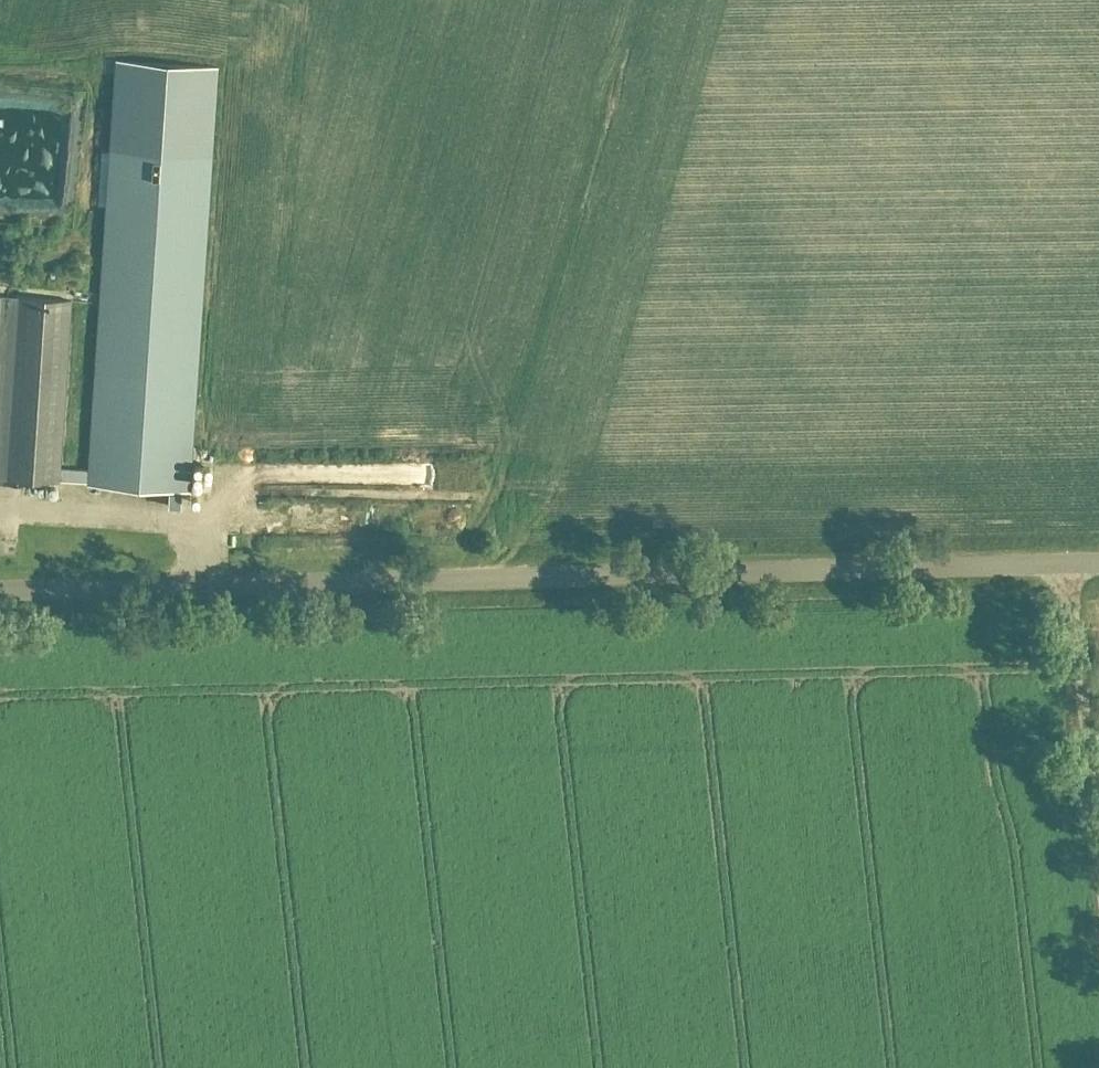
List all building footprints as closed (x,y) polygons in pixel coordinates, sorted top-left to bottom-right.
[(58,483),(58,481),(86,483),(86,485),(188,492),(210,158),(216,70),(114,63),(108,152),(87,472),(59,470),(70,302),(4,298),(0,297),(0,480),(58,483)] [(180,508),(180,495),(167,494),(167,507),(180,508)] [(299,533),(325,533),(326,509),(300,509),(299,533)]
